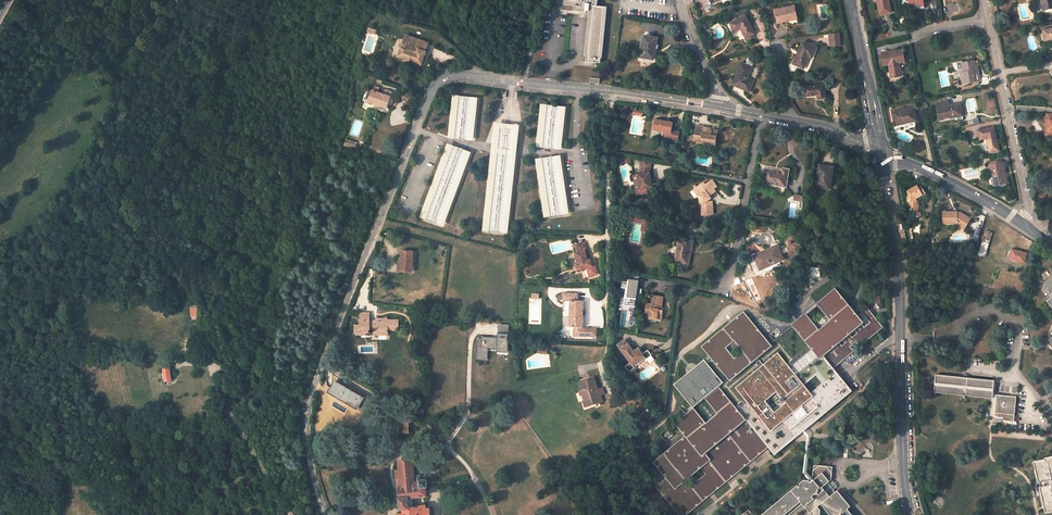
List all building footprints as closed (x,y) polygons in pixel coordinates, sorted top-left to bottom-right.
[(565,5),(575,5),(574,11),(585,12),(586,11),(589,11),(585,56),(586,56),(586,61),(601,63),(606,7),(597,6),(597,0),(586,0),(585,1),(582,1),(582,0),(566,0),(565,5)] [(880,14),(891,12),(888,0),(877,0),(880,14)] [(906,0),(909,2),(910,8),(913,8),(914,10),(921,9),(920,6),(925,6),(924,0),(906,0)] [(1043,10),(1051,8),(1051,0),(1041,0),(1043,10)] [(797,16),(795,5),(775,10),(778,23),(784,22),(783,19),(797,16)] [(755,33),(746,15),(749,14),(747,10),(738,12),(741,18),(730,23),(735,31),(741,28),(746,38),(755,33)] [(1043,30),(1045,40),(1051,39),(1051,29),(1043,30)] [(839,33),(829,34),(831,47),(840,46),(839,33)] [(398,57),(422,64),(426,52),(425,51),(428,43),(406,35),(398,57)] [(649,56),(654,57),(655,53),(653,53),(654,49),(656,50),(658,38),(644,35),(640,57),(648,58),(649,56)] [(816,48),(803,42),(798,52),(800,52),(799,55),(797,54),(794,63),(804,68),(809,56),(812,58),(816,48)] [(898,66),(898,63),(899,62),(904,62),(902,51),(882,54),(884,65),(889,64),(891,77),(901,75),(900,66),(898,66)] [(977,74),(975,60),(969,61),(969,62),(963,63),(963,61),(957,62),(958,70),(964,69),(964,72),(962,73),(964,84),(977,82),(975,75),(977,74)] [(748,78),(752,67),(741,63),(737,74),(738,75),(737,78),(736,78),(733,84),(750,91),(753,81),(748,78)] [(826,97),(824,85),(806,87),(807,96),(818,94),(819,98),(826,97)] [(383,88),(381,93),(378,92),(379,87),(375,86),(373,90),(372,92),(370,91),(368,93),(366,97),(367,99),(369,100),(369,102),(387,108),(392,92),(383,88)] [(402,99),(410,102),(412,96),(404,93),(402,99)] [(459,95),(454,138),(470,140),(475,97),(459,95)] [(936,104),(940,120),(955,116),(955,115),(962,114),(960,103),(951,105),(951,106),(949,107),(948,101),(936,104)] [(549,106),(543,150),(558,152),(564,108),(549,106)] [(916,120),(913,108),(893,112),(895,123),(905,120),(905,123),(916,120)] [(673,123),(656,119),(654,130),(664,132),(666,132),(665,137),(678,140),(679,132),(672,131),(673,123)] [(694,141),(716,144),(718,130),(712,129),(712,127),(697,125),(694,141)] [(990,152),(999,150),(994,127),(978,130),(980,140),(987,138),(990,152)] [(498,149),(514,151),(516,134),(500,132),(498,149)] [(453,145),(425,219),(440,224),(468,150),(453,145)] [(504,234),(513,156),(513,155),(498,153),(489,233),(504,234)] [(543,159),(551,219),(566,216),(557,157),(543,159)] [(650,172),(652,161),(643,160),(641,174),(634,174),(636,190),(637,194),(647,193),(647,189),(652,188),(650,172)] [(1006,183),(1002,162),(989,165),(991,175),(989,175),(990,180),(992,179),(995,179),(996,185),(1006,183)] [(828,173),(829,167),(820,165),(816,187),(821,188),(821,186),(829,188),(832,174),(828,173)] [(786,187),(789,170),(783,168),(782,172),(766,169),(763,183),(786,187)] [(696,192),(703,203),(702,204),(702,215),(713,214),(713,201),(708,201),(708,200),(709,199),(708,197),(713,194),(711,191),(714,189),(717,186),(713,179),(706,183),(704,181),(696,187),(699,191),(696,192)] [(915,218),(921,215),(919,209),(918,201),(917,200),(919,198),(920,199),(921,198),(926,195),(921,186),(919,188),(917,186),(908,191),(908,201),(910,201),(910,210),(912,210),(914,213),(915,218)] [(944,212),(944,223),(955,223),(956,223),(957,224),(957,223),(958,223),(966,227),(970,219),(961,213),(955,213),(955,212),(944,212)] [(648,216),(633,214),(633,217),(630,217),(629,222),(642,224),(642,226),(642,229),(649,231),(650,226),(646,226),(648,216)] [(978,255),(985,257),(993,232),(986,230),(978,255)] [(694,242),(677,238),(675,245),(678,246),(675,261),(689,264),(694,242)] [(585,242),(577,245),(579,252),(576,253),(579,263),(576,264),(578,270),(592,266),(591,260),(588,260),(585,251),(588,250),(585,242)] [(760,269),(771,263),(770,262),(774,260),(775,262),(775,263),(784,260),(778,245),(765,250),(766,253),(755,258),(760,269)] [(1012,253),(1010,259),(1025,262),(1027,253),(1013,249),(1012,253)] [(414,251),(402,251),(401,261),(403,261),(402,271),(412,272),(414,251)] [(623,278),(621,288),(626,289),(623,306),(635,307),(637,294),(642,294),(642,289),(640,288),(640,289),(638,289),(640,276),(630,275),(630,279),(623,278)] [(769,444),(775,451),(849,390),(831,368),(880,327),(864,306),(854,314),(835,291),(769,346),(744,314),(705,347),(711,354),(676,383),(695,407),(677,421),(689,436),(656,462),(668,476),(658,485),(683,514),(769,444)] [(593,336),(593,328),(583,327),(584,327),(585,300),(579,300),(579,293),(564,293),(563,326),(567,326),(566,336),(593,336)] [(663,315),(663,310),(661,310),(662,307),(663,296),(653,295),(652,304),(648,303),(647,309),(651,309),(651,314),(650,318),(657,319),(657,314),(663,315)] [(370,312),(361,312),(361,325),(361,333),(366,333),(371,332),(371,329),(377,328),(377,334),(388,334),(388,330),(399,330),(399,319),(388,320),(388,322),(380,322),(371,322),(371,320),(370,312)] [(481,338),(478,337),(476,359),(488,360),(489,347),(498,348),(499,351),(509,351),(509,324),(499,323),(499,338),(481,336),(481,338)] [(361,325),(355,325),(356,334),(366,335),(366,333),(361,333),(361,325)] [(634,365),(646,357),(647,359),(653,355),(649,350),(644,353),(639,347),(635,351),(626,339),(618,345),(631,362),(626,366),(630,371),(635,367),(634,365)] [(584,394),(585,400),(584,401),(586,407),(595,404),(594,402),(598,400),(599,402),(599,403),(603,401),(601,395),(600,392),(599,392),(598,389),(594,377),(580,382),(582,390),(580,390),(582,395),(584,394)] [(935,391),(993,397),(994,382),(990,382),(936,377),(935,391)] [(356,391),(345,389),(343,401),(349,402),(348,403),(353,404),(356,391)] [(997,395),(994,417),(1004,418),(1003,423),(1017,425),(1017,422),(1014,421),(1017,397),(997,395)] [(649,407),(648,407),(647,408),(647,410),(647,411),(648,412),(649,412),(648,413),(648,414),(648,415),(649,416),(649,417),(650,417),(651,418),(652,418),(654,417),(655,416),(655,414),(654,412),(653,411),(652,411),(652,410),(652,409),(652,408),(650,407),(649,407)] [(409,427),(408,416),(397,417),(397,428),(409,427)] [(1045,458),(1045,459),(1045,460),(1044,460),(1044,459),(1034,462),(1039,483),(1040,483),(1041,487),(1040,487),(1046,513),(1051,512),(1051,456),(1045,458)] [(398,460),(400,470),(396,470),(396,479),(400,479),(401,488),(397,488),(398,499),(400,498),(401,509),(404,509),(404,513),(398,514),(431,514),(430,508),(427,508),(426,505),(417,506),(417,507),(413,507),(412,497),(425,496),(425,487),(428,486),(428,479),(421,479),(415,480),(415,477),(414,465),(418,465),(417,459),(414,459),(414,458),(398,460)] [(848,507),(852,505),(839,488),(836,490),(834,488),(837,486),(832,481),(830,483),(829,481),(832,478),(834,465),(813,463),(812,476),(814,478),(811,481),(809,478),(804,478),(800,481),(800,486),(797,483),(758,514),(789,514),(803,503),(812,514),(819,514),(820,507),(818,504),(821,501),(832,514),(855,514),(848,507)] [(748,507),(739,514),(755,514),(748,507)]
